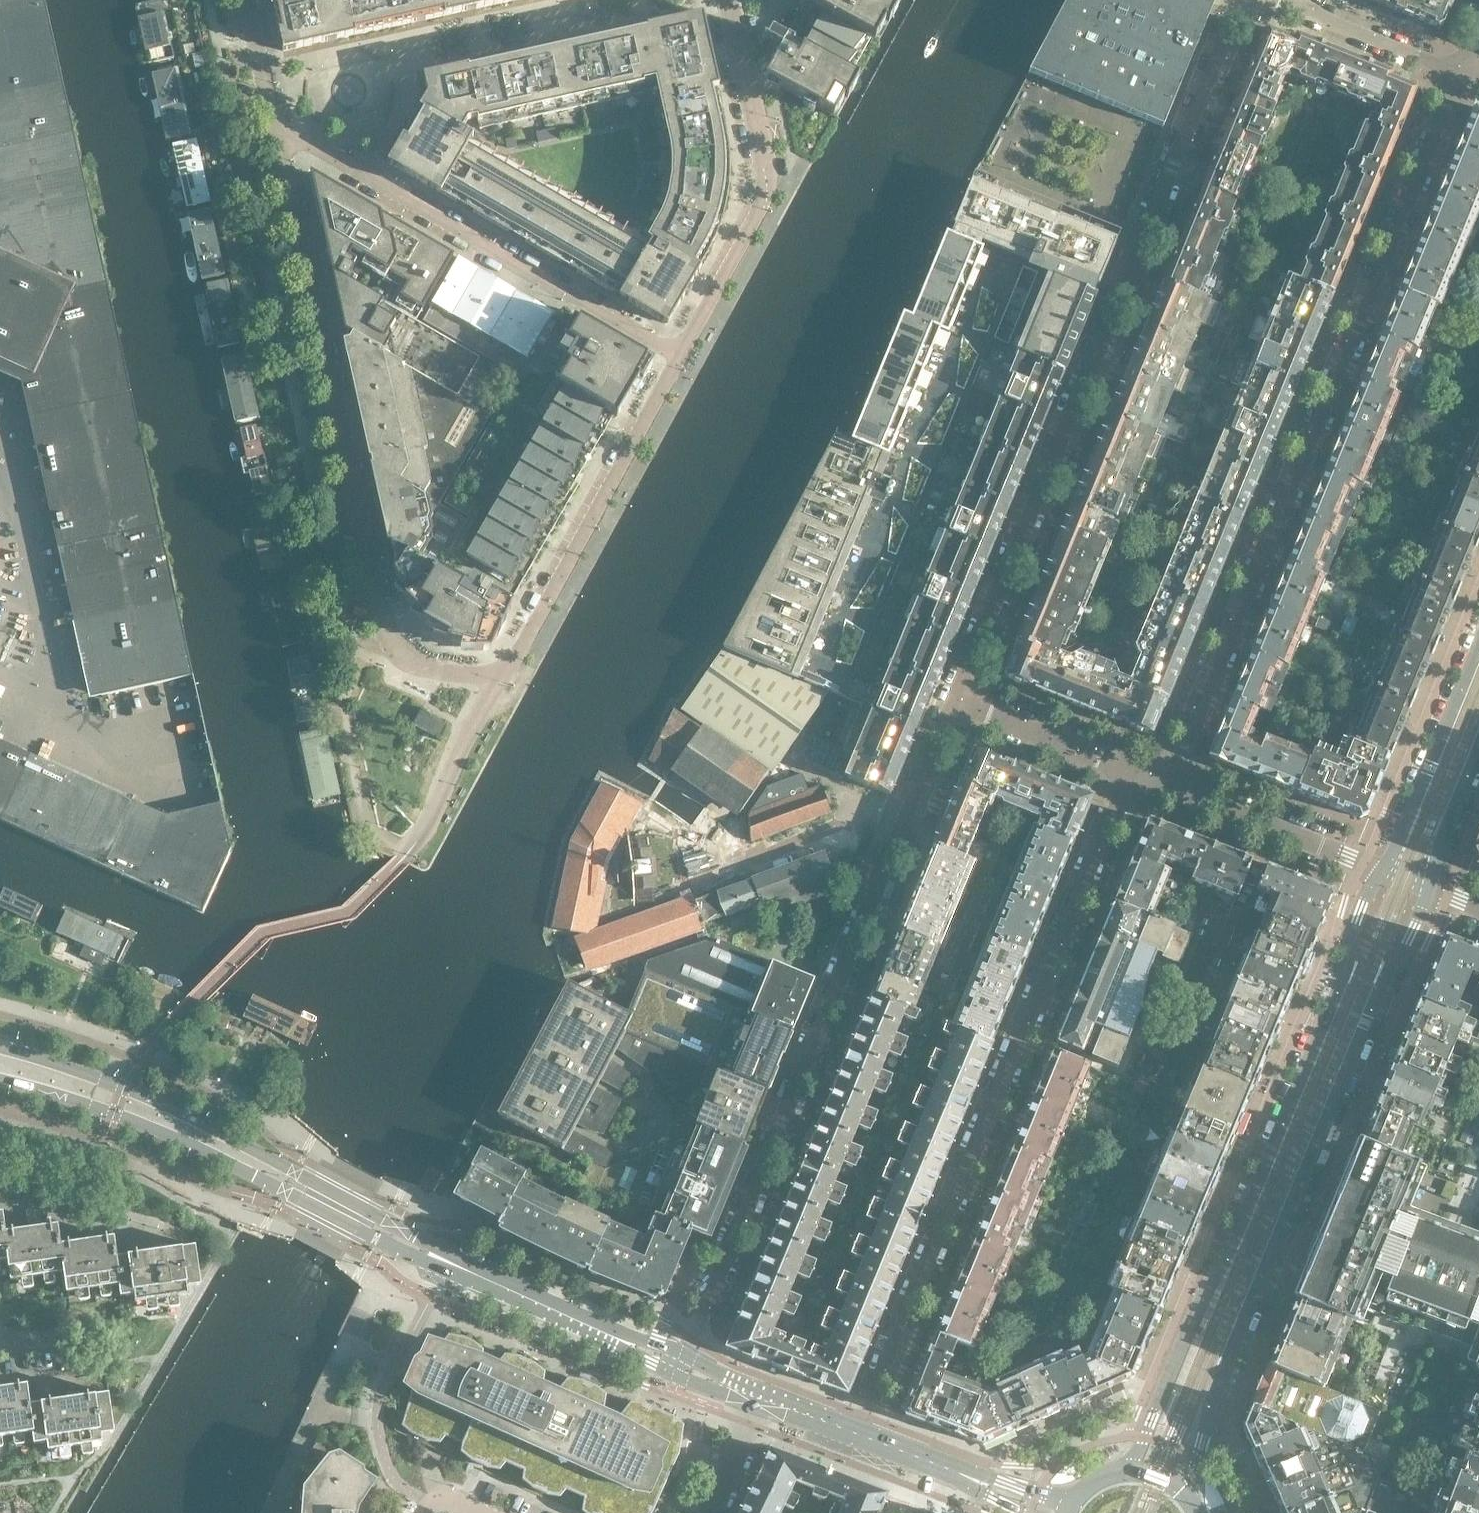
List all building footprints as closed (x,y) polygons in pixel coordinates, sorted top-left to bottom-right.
[(44,0),(0,0),(0,359),(33,374),(33,376),(32,376),(101,696),(192,676),(44,0)] [(147,63),(176,57),(163,0),(148,0),(135,3),(147,63)] [(469,130),(714,77),(708,46),(696,48),(685,0),(294,0),(322,123),(418,101),(469,130)] [(805,3),(871,38),(874,40),(884,21),(888,23),(899,3),(894,0),(807,0),(805,3)] [(1213,3),(1206,0),(1067,0),(1028,72),(1162,127),(1213,3)] [(1398,0),(1373,0),(1372,2),(1393,11),(1398,0)] [(1425,0),(1398,0),(1393,11),(1417,20),(1425,0)] [(1452,0),(1425,0),(1417,20),(1436,28),(1442,26),(1452,0)] [(851,75),(871,38),(805,3),(780,49),(770,68),(764,79),(773,84),(833,116),(843,97),(847,99),(858,79),(851,75)] [(1286,72),(1286,59),(1277,55),(1284,37),(1267,30),(1240,95),(1273,108),(1279,93),(1277,93),(1281,84),(1272,81),(1275,74),(1283,71),(1286,72)] [(1330,89),(1343,55),(1295,36),(1293,41),(1284,37),(1277,55),(1286,59),(1286,72),(1300,78),(1300,81),(1312,86),(1315,84),(1330,89)] [(1400,83),(1389,79),(1391,74),(1343,55),(1330,89),(1344,95),(1345,99),(1356,104),(1359,101),(1373,107),(1382,97),(1392,102),(1400,83)] [(165,140),(191,134),(178,67),(152,72),(165,140)] [(1389,155),(1416,89),(1400,83),(1392,102),(1382,97),(1373,107),(1375,108),(1379,116),(1376,122),(1368,119),(1364,128),(1362,127),(1356,141),(1389,155)] [(1269,127),(1267,124),(1273,108),(1240,95),(1221,142),(1254,155),(1260,139),(1264,139),(1269,127)] [(472,136),(462,130),(420,105),(387,162),(460,205),(666,324),(667,325),(700,268),(699,267),(653,240),(652,241),(472,136)] [(1473,107),(1465,126),(1478,131),(1478,109),(1473,107)] [(217,128),(213,114),(199,117),(202,131),(217,128)] [(1465,126),(1448,167),(1478,180),(1478,131),(1465,126)] [(726,130),(726,129),(673,141),(674,150),(675,152),(675,153),(675,155),(675,157),(675,159),(675,161),(675,164),(675,167),(675,169),(675,172),(675,173),(675,175),(675,176),(675,177),(675,179),(675,180),(675,181),(674,182),(674,183),(728,191),(728,190),(728,189),(729,187),(729,186),(729,185),(729,183),(729,181),(729,178),(730,176),(730,174),(730,171),(730,167),(730,163),(730,160),(730,156),(729,153),(729,151),(729,148),(729,145),(728,142),(726,130)] [(188,207),(210,202),(197,139),(175,144),(188,207)] [(1370,201),(1389,155),(1356,141),(1350,157),(1346,158),(1341,169),(1344,172),(1337,188),(1370,201)] [(1250,174),(1247,171),(1254,155),(1221,142),(1202,188),(1235,202),(1241,186),(1245,185),(1250,174)] [(1478,203),(1478,180),(1448,167),(1440,188),(1478,204),(1478,203)] [(453,256),(320,179),(310,173),(313,185),(332,273),(333,273),(376,298),(375,299),(409,317),(416,321),(454,255),(453,256)] [(971,181),(953,225),(954,226),(1053,267),(1098,285),(1116,240),(971,181)] [(728,192),(728,191),(674,183),(674,184),(674,185),(674,186),(674,187),(673,190),(672,194),(672,197),(671,200),(670,203),(669,205),(669,207),(668,208),(667,210),(667,212),(666,213),(666,214),(665,215),(665,216),(664,217),(664,218),(663,219),(663,220),(662,221),(662,222),(660,225),(659,227),(652,240),(653,240),(699,267),(707,253),(708,251),(710,247),(712,244),(713,242),(714,239),(715,236),(717,233),(718,230),(719,228),(720,225),(721,222),(722,219),(723,215),(724,212),(725,208),(726,204),(726,200),(727,197),(727,195),(728,194),(728,193),(728,192)] [(1231,221),(1228,218),(1235,202),(1202,188),(1183,235),(1216,248),(1222,232),(1226,232),(1231,221)] [(1351,248),(1370,201),(1337,188),(1331,204),(1327,204),(1322,215),(1325,219),(1318,234),(1351,248)] [(1470,224),(1478,204),(1440,188),(1432,208),(1470,224)] [(1454,266),(1470,224),(1432,208),(1415,250),(1454,266)] [(203,281),(225,276),(212,209),(190,214),(203,281)] [(982,248),(950,235),(945,233),(937,254),(973,269),(982,248)] [(1332,294),(1351,248),(1318,234),(1312,250),(1308,251),(1303,262),(1306,265),(1299,281),(1332,294)] [(1212,267),(1209,264),(1216,248),(1183,235),(1164,282),(1197,295),(1203,279),(1207,278),(1212,267)] [(1437,307),(1454,266),(1415,250),(1398,291),(1437,307)] [(965,290),(973,269),(937,254),(928,275),(965,290)] [(554,314),(487,275),(459,259),(432,304),(527,359),(536,344),(542,347),(544,344),(538,341),(554,314)] [(1332,295),(1299,281),(1268,269),(1264,279),(1277,284),(1272,296),(1281,300),(1323,317),(1332,295)] [(1013,329),(1005,349),(1021,355),(1062,372),(1070,353),(1094,295),(1093,295),(1094,294),(1093,293),(1055,278),(1037,271),(1029,290),(1021,310),(1013,329)] [(421,324),(416,321),(409,317),(375,299),(376,298),(333,273),(332,273),(336,291),(401,329),(393,343),(386,356),(457,397),(480,358),(421,324)] [(928,275),(920,296),(956,311),(965,290),(928,275)] [(217,351),(243,345),(229,279),(203,285),(217,351)] [(1164,282),(1155,304),(1197,321),(1211,327),(1221,305),(1206,299),(1197,295),(1164,282)] [(1269,295),(1249,286),(1245,295),(1253,298),(1266,303),(1269,295)] [(1428,329),(1437,307),(1398,291),(1389,313),(1428,329)] [(1247,312),(1253,298),(1245,295),(1240,309),(1247,312)] [(1314,339),(1323,317),(1281,300),(1272,322),(1314,339)] [(906,594),(916,572),(925,550),(934,528),(989,550),(1031,449),(1062,372),(968,333),(976,314),(947,302),(939,321),(904,307),(879,367),(878,366),(846,426),(844,437),(837,434),(724,648),(827,691),(829,692),(916,728),(953,639),(897,617),(906,594)] [(467,556),(576,367),(570,364),(580,347),(567,340),(579,319),(564,310),(544,344),(542,347),(536,344),(527,359),(432,304),(422,322),(517,376),(444,503),(471,519),(442,572),(448,576),(442,586),(454,592),(500,619),(505,621),(513,604),(511,603),(509,603),(519,587),(467,556)] [(1187,343),(1197,321),(1155,304),(1146,326),(1187,343)] [(1419,351),(1428,329),(1389,313),(1380,335),(1411,348),(1419,351)] [(569,491),(613,416),(616,418),(638,381),(642,383),(653,362),(579,319),(567,340),(580,347),(570,364),(576,367),(467,556),(519,587),(573,493),(569,491)] [(1305,361),(1314,339),(1272,322),(1263,344),(1305,361)] [(1230,331),(1232,327),(1222,323),(1219,330),(1229,334),(1230,331)] [(1238,334),(1241,326),(1233,323),(1232,327),(1230,331),(1238,334)] [(265,342),(260,324),(242,328),(247,345),(265,342)] [(1178,366),(1187,343),(1146,326),(1137,349),(1178,366)] [(1227,338),(1229,334),(1219,330),(1216,338),(1226,342),(1227,338)] [(393,343),(371,331),(364,343),(386,356),(393,343)] [(1235,341),(1238,334),(1230,331),(1229,334),(1227,338),(1235,341)] [(386,356),(364,343),(347,333),(345,336),(372,455),(373,454),(376,468),(439,504),(490,416),(478,409),(457,397),(386,356)] [(1407,358),(1411,348),(1380,335),(1371,358),(1409,373),(1415,361),(1407,358)] [(1295,383),(1305,361),(1263,344),(1254,366),(1295,383)] [(1169,388),(1178,366),(1137,349),(1127,371),(1169,388)] [(234,424),(260,418),(246,354),(220,359),(234,424)] [(478,409),(500,370),(480,358),(457,397),(478,409)] [(1404,386),(1409,373),(1371,358),(1361,380),(1393,393),(1397,383),(1404,386)] [(1236,359),(1227,381),(1245,389),(1286,406),(1295,384),(1254,366),(1236,359)] [(1211,379),(1212,375),(1213,372),(1204,368),(1201,375),(1211,379)] [(1220,378),(1223,371),(1215,368),(1213,372),(1212,375),(1220,378)] [(1160,410),(1169,388),(1127,371),(1118,393),(1160,410)] [(1201,403),(1209,383),(1211,379),(1201,375),(1191,399),(1201,403)] [(1217,386),(1220,378),(1212,375),(1211,379),(1209,383),(1217,386)] [(876,377),(868,398),(904,413),(913,392),(876,377)] [(1391,418),(1400,396),(1393,393),(1361,380),(1352,402),(1391,418)] [(1277,428),(1286,406),(1245,389),(1236,411),(1277,428)] [(1151,433),(1160,410),(1118,393),(1109,416),(1151,433)] [(868,398),(859,419),(896,434),(904,413),(868,398)] [(1192,424),(1194,420),(1197,412),(1201,403),(1191,399),(1183,420),(1192,424)] [(1382,440),(1391,418),(1352,402),(1343,424),(1382,440)] [(1268,450),(1277,428),(1236,411),(1227,433),(1268,450)] [(1202,423),(1205,415),(1197,412),(1194,420),(1202,423)] [(1105,427),(1100,438),(1142,455),(1157,461),(1166,438),(1151,433),(1109,416),(1105,427)] [(859,419),(851,440),(876,451),(887,455),(896,434),(859,419)] [(1184,445),(1191,427),(1192,424),(1183,420),(1174,441),(1184,445)] [(1198,430),(1202,423),(1194,420),(1192,424),(1191,427),(1198,430)] [(257,424),(239,428),(248,469),(267,465),(257,424)] [(1373,462),(1382,440),(1343,424),(1334,446),(1373,462)] [(1259,472),(1268,450),(1227,433),(1217,455),(1259,472)] [(1096,449),(1091,460),(1133,477),(1148,483),(1157,461),(1142,455),(1100,438),(1096,449)] [(1177,461),(1179,457),(1184,445),(1174,441),(1167,457),(1177,461)] [(1364,485),(1373,462),(1334,446),(1325,469),(1357,482),(1364,485)] [(1476,447),(1468,465),(1460,462),(1457,471),(1478,480),(1478,449),(1476,447)] [(1250,494),(1259,472),(1217,455),(1208,477),(1250,494)] [(1174,469),(1176,464),(1177,461),(1167,457),(1164,465),(1174,469)] [(1183,467),(1186,460),(1179,457),(1177,461),(1176,464),(1183,467)] [(1087,471),(1082,482),(1124,499),(1138,506),(1148,483),(1133,477),(1091,460),(1087,471)] [(1180,475),(1183,467),(1176,464),(1174,469),(1173,471),(1180,475)] [(1171,476),(1173,471),(1174,469),(1164,465),(1161,472),(1171,476)] [(466,520),(439,504),(376,468),(375,469),(391,542),(437,570),(466,520)] [(1353,491),(1357,482),(1325,469),(1316,491),(1355,507),(1360,494),(1353,491)] [(1457,471),(1453,479),(1461,483),(1454,501),(1478,511),(1478,480),(1457,471)] [(1241,517),(1250,494),(1208,477),(1199,500),(1241,517)] [(1082,482),(1073,505),(1115,522),(1129,528),(1138,506),(1124,499),(1082,482)] [(1350,520),(1355,507),(1316,491),(1307,513),(1338,526),(1342,517),(1350,520)] [(273,499),(255,502),(267,570),(285,567),(273,499)] [(1156,513),(1158,508),(1160,504),(1150,500),(1146,509),(1148,510),(1149,509),(1156,513)] [(1232,539),(1241,517),(1199,500),(1190,522),(1232,539)] [(1165,512),(1168,504),(1161,501),(1160,504),(1158,508),(1165,512)] [(1478,538),(1478,511),(1454,501),(1447,519),(1438,515),(1435,524),(1478,541),(1478,538)] [(1106,544),(1115,522),(1073,505),(1064,527),(1106,544)] [(1162,519),(1165,512),(1158,508),(1156,513),(1155,516),(1162,519)] [(1153,520),(1155,516),(1156,513),(1149,509),(1148,510),(1145,517),(1153,520)] [(1335,535),(1338,526),(1307,513),(1298,535),(1337,551),(1342,538),(1335,535)] [(1223,561),(1232,539),(1190,522),(1181,544),(1223,561)] [(1467,568),(1478,541),(1435,524),(1431,532),(1440,536),(1432,554),(1467,568)] [(1096,566),(1106,544),(1064,527),(1055,549),(1096,566)] [(947,533),(938,556),(980,573),(986,559),(989,551),(947,533)] [(1331,564),(1337,551),(1298,535),(1289,557),(1320,570),(1324,561),(1331,564)] [(500,619),(454,592),(442,586),(448,576),(442,572),(437,570),(391,542),(396,570),(393,571),(407,597),(404,599),(425,619),(422,622),(448,637),(447,641),(475,648),(474,652),(490,652),(505,621),(500,619)] [(1214,583),(1223,561),(1181,544),(1172,566),(1214,583)] [(1147,556),(1150,549),(1143,546),(1141,550),(1140,553),(1147,556)] [(1138,557),(1140,553),(1141,550),(1133,547),(1130,554),(1138,557)] [(1087,588),(1096,566),(1055,549),(1046,571),(1087,588)] [(1144,563),(1147,556),(1140,553),(1138,557),(1137,560),(1144,563)] [(1135,564),(1137,560),(1138,557),(1130,554),(1127,561),(1135,564)] [(1456,595),(1467,568),(1432,554),(1425,572),(1417,569),(1413,577),(1456,595)] [(310,562),(308,556),(299,558),(300,564),(310,562)] [(938,556),(929,578),(971,595),(975,586),(980,573),(938,556)] [(1319,596),(1328,573),(1320,570),(1289,557),(1280,580),(1319,596)] [(1205,606),(1214,583),(1172,566),(1163,589),(1205,606)] [(1078,610),(1087,588),(1046,571),(1037,593),(1078,610)] [(1445,621),(1456,595),(1413,577),(1410,586),(1418,589),(1411,607),(1445,621)] [(929,578),(920,600),(962,617),(964,611),(971,595),(929,578)] [(1310,618),(1319,596),(1280,580),(1271,602),(1310,618)] [(291,583),(270,588),(284,649),(304,644),(291,583)] [(1195,628),(1205,606),(1163,589),(1154,611),(1195,628)] [(1129,601),(1132,593),(1124,590),(1123,594),(1121,597),(1129,601)] [(1120,601),(1121,597),(1123,594),(1115,591),(1112,598),(1120,601)] [(1070,631),(1078,610),(1037,593),(1028,615),(1067,632),(1070,631)] [(920,600),(906,594),(897,617),(953,639),(962,617),(920,600)] [(1126,608),(1129,601),(1121,597),(1120,601),(1118,605),(1126,608)] [(1117,609),(1118,605),(1120,601),(1112,598),(1109,606),(1117,609)] [(1300,640),(1310,618),(1271,602),(1262,624),(1300,640)] [(1434,648),(1445,621),(1411,607),(1403,625),(1395,622),(1391,631),(1434,648)] [(1186,650),(1195,628),(1154,611),(1145,633),(1186,650)] [(1054,652),(1063,631),(1065,632),(1067,632),(1028,615),(1018,640),(1052,653),(1054,652)] [(1291,662),(1300,640),(1262,624),(1252,646),(1284,659),(1291,662)] [(1105,638),(1107,632),(1100,629),(1097,635),(1101,636),(1105,638)] [(1423,675),(1434,648),(1391,631),(1388,639),(1396,642),(1389,661),(1423,675)] [(1112,643),(1115,635),(1107,632),(1105,638),(1104,640),(1112,643)] [(1176,676),(1186,650),(1145,633),(1135,657),(1136,660),(1176,676)] [(1095,641),(1094,644),(1097,646),(1101,647),(1104,640),(1105,638),(1101,636),(1097,635),(1095,641)] [(1031,687),(1041,662),(1049,665),(1052,656),(1056,655),(1055,654),(1054,655),(1053,653),(1054,652),(1052,653),(1018,640),(1003,675),(1031,687)] [(1108,650),(1112,643),(1104,640),(1101,647),(1108,650)] [(331,651),(329,642),(321,644),(323,653),(331,651)] [(1280,668),(1284,659),(1252,646),(1243,669),(1282,684),(1288,672),(1280,668)] [(775,774),(827,691),(796,678),(724,648),(718,659),(705,671),(680,709),(767,769),(775,774)] [(1055,696),(1072,656),(1068,657),(1068,659),(1056,655),(1052,656),(1049,665),(1041,662),(1031,687),(1055,696)] [(1078,705),(1094,664),(1073,655),(1072,656),(1055,696),(1078,705)] [(324,722),(309,656),(282,662),(297,728),(324,722)] [(1166,700),(1176,676),(1136,660),(1137,662),(1140,663),(1131,684),(1132,686),(1166,700)] [(1412,701),(1423,675),(1389,661),(1381,679),(1373,675),(1370,684),(1412,701)] [(1100,714),(1116,674),(1115,672),(1094,664),(1078,705),(1100,714)] [(1277,697),(1282,684),(1243,669),(1234,691),(1266,704),(1270,694),(1277,697)] [(1134,700),(1126,696),(1130,687),(1128,683),(1117,679),(1117,677),(1116,674),(1100,714),(1124,724),(1134,700)] [(1152,735),(1166,700),(1132,686),(1131,684),(1131,685),(1130,685),(1129,684),(1128,683),(1130,687),(1126,696),(1134,700),(1124,724),(1152,735)] [(1401,728),(1412,701),(1370,684),(1366,692),(1374,696),(1367,714),(1401,728)] [(1247,728),(1255,710),(1262,713),(1266,704),(1234,691),(1220,725),(1252,738),(1255,731),(1247,728)] [(898,772),(916,728),(861,705),(829,692),(811,737),(819,740),(843,750),(898,772)] [(767,769),(680,709),(678,712),(673,709),(650,756),(671,770),(676,763),(742,808),(762,779),(762,778),(767,769)] [(421,711),(414,724),(441,739),(448,725),(442,722),(437,719),(421,711)] [(1391,755),(1401,728),(1367,714),(1360,732),(1351,729),(1348,737),(1391,755)] [(1259,741),(1252,738),(1220,725),(1207,757),(1246,773),(1259,741)] [(1271,783),(1286,744),(1262,734),(1259,741),(1246,773),(1271,783)] [(314,803),(341,797),(328,736),(301,741),(314,803)] [(1370,805),(1390,755),(1348,737),(1339,758),(1312,748),(1310,754),(1295,792),(1296,793),(1347,813),(1359,818),(1366,815),(1370,805)] [(898,772),(843,750),(819,740),(810,763),(889,795),(898,772)] [(1295,792),(1310,753),(1286,744),(1271,783),(1295,792)] [(986,784),(996,759),(972,749),(959,781),(990,794),(993,787),(986,784)] [(0,753),(0,819),(203,912),(232,848),(224,814),(165,828),(0,753)] [(1005,804),(1020,768),(996,759),(986,784),(993,787),(990,794),(988,797),(1005,804)] [(1029,814),(1044,778),(1020,768),(1005,804),(1029,814)] [(1055,817),(1067,787),(1044,778),(1029,814),(1041,818),(1044,812),(1055,817)] [(981,815),(988,797),(990,794),(959,781),(951,803),(981,815)] [(595,930),(610,861),(641,803),(603,783),(572,842),(555,915),(553,929),(580,933),(572,936),(586,970),(636,953),(702,925),(701,922),(724,914),(716,893),(716,892),(693,901),(691,894),(682,898),(677,900),(595,930)] [(750,812),(748,815),(750,841),(831,811),(822,785),(808,791),(750,812)] [(1069,850),(1091,797),(1067,787),(1055,817),(1044,812),(1041,818),(1034,836),(1069,850)] [(972,836),(981,815),(951,803),(942,824),(972,836)] [(1010,830),(1014,820),(996,813),(994,818),(1004,822),(1002,827),(1010,830)] [(1165,860),(1176,831),(1166,827),(1151,821),(1147,819),(1141,834),(1142,834),(1132,858),(1161,869),(1165,860)] [(1011,852),(1022,824),(1014,820),(1010,830),(1006,839),(1003,848),(1011,852)] [(964,858),(972,836),(942,824),(933,845),(964,858)] [(1194,871),(1205,843),(1176,831),(1165,860),(1194,871)] [(1003,848),(1006,839),(998,836),(994,845),(1003,848)] [(1061,872),(1069,850),(1034,836),(1025,858),(1061,872)] [(1212,890),(1228,851),(1205,842),(1205,843),(1194,871),(1190,881),(1212,890)] [(962,882),(971,861),(964,858),(933,845),(924,867),(962,882)] [(999,858),(1003,848),(994,845),(990,855),(999,858)] [(1002,873),(1011,852),(1003,848),(999,858),(994,870),(1002,873)] [(1234,898),(1250,860),(1228,851),(1212,890),(1234,898)] [(658,878),(656,857),(650,858),(650,852),(626,854),(626,860),(622,872),(628,882),(631,891),(656,882),(655,879),(658,878)] [(837,888),(824,854),(752,880),(752,883),(746,885),(752,903),(759,900),(764,914),(837,888)] [(1160,898),(1170,873),(1161,869),(1132,858),(1131,857),(1121,882),(1160,898)] [(1052,893),(1061,872),(1025,858),(1017,879),(1052,893)] [(1254,896),(1257,887),(1266,866),(1250,860),(1234,898),(1223,925),(1234,929),(1239,931),(1248,909),(1254,896)] [(1278,896),(1287,875),(1274,870),(1275,869),(1266,866),(1257,887),(1277,895),(1278,896)] [(954,903),(962,882),(924,867),(915,888),(954,903)] [(985,891),(994,870),(985,867),(977,887),(985,891)] [(994,894),(1002,873),(994,870),(985,891),(994,894)] [(1332,897),(1329,891),(1299,880),(1300,879),(1287,874),(1287,875),(1278,896),(1324,915),(1327,908),(1331,897),(1332,897)] [(1043,914),(1052,893),(1017,879),(1008,900),(1043,914)] [(752,903),(746,885),(745,882),(716,893),(724,914),(725,916),(753,906),(752,903)] [(1150,922),(1160,898),(1121,882),(1111,906),(1112,907),(1150,922)] [(977,912),(985,891),(977,887),(968,909),(977,912)] [(23,920),(29,921),(31,921),(34,920),(36,919),(38,917),(38,915),(38,913),(38,911),(37,908),(35,906),(31,903),(26,900),(0,888),(0,909),(23,920)] [(945,925),(954,903),(915,888),(907,909),(945,925)] [(985,915),(994,894),(985,891),(977,912),(985,915)] [(1324,915),(1278,896),(1277,895),(1268,917),(1315,937),(1324,915)] [(1263,915),(1268,902),(1254,896),(1248,909),(1263,915)] [(1035,935),(1043,914),(1008,900),(999,921),(1035,935)] [(1069,1011),(1065,1018),(1066,1018),(1057,1039),(1055,1043),(1114,1067),(1138,1007),(1119,999),(1127,978),(1123,977),(1126,969),(1144,976),(1152,956),(1180,968),(1192,940),(1150,922),(1112,907),(1103,927),(1100,935),(1092,955),(1091,955),(1088,962),(1089,962),(1080,983),(1077,990),(1069,1011)] [(936,946),(945,925),(907,909),(898,931),(936,946)] [(968,934),(977,912),(968,909),(959,930),(968,934)] [(55,932),(122,962),(132,940),(65,911),(55,932)] [(976,937),(985,915),(977,912),(968,934),(976,937)] [(1306,959),(1315,937),(1268,917),(1259,939),(1306,959)] [(1026,957),(1035,935),(999,921),(990,943),(1026,957)] [(1225,951),(1234,929),(1223,925),(1214,947),(1225,951)] [(959,955),(968,934),(959,930),(951,952),(959,955)] [(927,967),(936,946),(898,931),(889,952),(927,967)] [(967,958),(976,937),(968,934),(959,955),(967,958)] [(1306,959),(1259,939),(1253,937),(1244,959),(1262,966),(1264,963),(1273,967),(1271,970),(1297,981),(1306,959)] [(1444,937),(1436,958),(1469,972),(1478,976),(1478,951),(1444,937)] [(648,961),(644,970),(792,1031),(802,1008),(813,979),(715,939),(648,961)] [(1017,978),(1026,957),(990,943),(982,964),(1017,978)] [(1216,973),(1225,951),(1214,947),(1205,968),(1216,973)] [(919,989),(927,967),(889,952),(880,974),(919,989)] [(950,976),(959,955),(951,952),(942,973),(950,976)] [(959,980),(967,958),(959,955),(950,976),(959,980)] [(1460,994),(1469,972),(1436,958),(1427,981),(1460,994)] [(1297,981),(1271,970),(1270,974),(1261,970),(1262,966),(1244,959),(1235,981),(1288,1003),(1297,981)] [(1008,1000),(1017,978),(982,964),(973,986),(1008,1000)] [(1222,975),(1216,973),(1205,968),(1196,990),(1207,995),(1213,997),(1222,975)] [(644,970),(633,996),(627,1012),(632,1015),(631,1016),(624,1031),(724,1072),(767,1090),(792,1031),(644,970)] [(941,998),(950,976),(942,973),(933,995),(941,998)] [(910,1009),(919,989),(880,974),(872,994),(910,1009)] [(950,1001),(959,980),(950,976),(941,998),(950,1001)] [(1288,1003),(1235,981),(1226,1003),(1244,1010),(1245,1007),(1255,1010),(1253,1014),(1279,1025),(1288,1003)] [(1456,1004),(1460,994),(1427,981),(1419,999),(1464,1018),(1467,1008),(1456,1004)] [(608,1060),(615,1048),(624,1031),(631,1016),(567,982),(520,1070),(611,1119),(621,1100),(594,1086),(598,1079),(620,1090),(629,1074),(617,1064),(608,1060)] [(999,1021),(1008,1000),(973,986),(964,1007),(999,1021)] [(1198,1017),(1207,995),(1196,990),(1187,1012),(1198,1017)] [(917,1012),(910,1009),(872,994),(865,1012),(897,1025),(901,1016),(913,1021),(917,1012)] [(253,995),(243,1018),(308,1047),(318,1025),(253,995)] [(933,1019),(941,998),(933,995),(925,1015),(933,1019)] [(941,1022),(950,1001),(941,998),(933,1019),(941,1022)] [(1461,1025),(1464,1018),(1419,999),(1413,1014),(1469,1037),(1472,1029),(1461,1025)] [(1279,1025),(1253,1014),(1252,1018),(1242,1014),(1244,1010),(1226,1003),(1217,1025),(1270,1047),(1279,1025)] [(991,1042),(999,1021),(964,1007),(956,1028),(991,1042)] [(893,1035),(897,1025),(865,1012),(857,1030),(902,1049),(905,1039),(893,1035)] [(1189,1039),(1198,1017),(1187,1012),(1178,1034),(1189,1039)] [(1469,1037),(1413,1014),(1406,1031),(1451,1049),(1455,1039),(1466,1044),(1469,1037)] [(991,1042),(956,1028),(946,1024),(942,1033),(955,1038),(951,1047),(983,1061),(991,1042)] [(1270,1047),(1217,1025),(1208,1047),(1226,1054),(1227,1050),(1237,1054),(1235,1058),(1261,1069),(1270,1047)] [(902,1049),(857,1030),(849,1049),(882,1062),(886,1053),(898,1058),(902,1049)] [(744,1148),(767,1090),(724,1072),(624,1031),(615,1048),(644,1068),(645,1068),(673,1088),(669,1098),(675,1102),(677,1098),(691,1103),(687,1112),(699,1121),(702,1122),(694,1144),(738,1163),(744,1148)] [(1447,1058),(1451,1049),(1406,1031),(1399,1047),(1455,1070),(1458,1062),(1447,1058)] [(1180,1061),(1189,1039),(1178,1034),(1169,1056),(1180,1061)] [(976,1079),(983,1061),(951,1047),(947,1057),(935,1052),(931,1061),(976,1079)] [(1261,1069),(1235,1058),(1234,1062),(1224,1058),(1226,1054),(1208,1047),(1199,1069),(1252,1091),(1261,1069)] [(1399,1047),(1393,1063),(1438,1081),(1448,1085),(1451,1077),(1452,1077),(1455,1070),(1399,1047)] [(878,1071),(882,1062),(849,1049),(842,1067),(887,1085),(890,1076),(878,1071)] [(1079,1089),(1089,1065),(1053,1050),(1052,1051),(1042,1074),(1079,1089)] [(1171,1083),(1180,1061),(1169,1056),(1160,1078),(1171,1083)] [(976,1079),(931,1061),(927,1070),(939,1075),(936,1084),(968,1097),(976,1079)] [(1434,1089),(1438,1081),(1393,1063),(1386,1079),(1442,1101),(1445,1094),(1434,1089)] [(1452,1160),(1460,1139),(1466,1142),(1473,1126),(1478,1128),(1478,1064),(1447,1141),(1435,1171),(1361,1141),(1360,1141),(1359,1143),(1360,1143),(1353,1160),(1352,1160),(1351,1162),(1352,1162),(1345,1180),(1344,1179),(1343,1182),(1344,1182),(1337,1199),(1336,1199),(1335,1201),(1336,1201),(1329,1218),(1328,1218),(1327,1220),(1328,1221),(1321,1238),(1320,1238),(1319,1240),(1320,1240),(1313,1257),(1312,1257),(1311,1259),(1312,1260),(1305,1277),(1304,1276),(1303,1279),(1304,1279),(1297,1296),(1296,1296),(1295,1298),(1296,1298),(1346,1319),(1353,1321),(1359,1305),(1477,1349),(1469,1370),(1478,1373),(1478,1170),(1452,1160)] [(887,1085),(842,1067),(835,1085),(867,1099),(871,1089),(883,1094),(887,1085)] [(1252,1091),(1199,1069),(1190,1090),(1208,1098),(1209,1094),(1218,1098),(1217,1102),(1243,1112),(1252,1091)] [(603,1134),(611,1119),(520,1070),(496,1115),(571,1154),(608,1167),(622,1162),(604,1147),(571,1130),(575,1123),(590,1131),(603,1134)] [(1069,1113),(1079,1089),(1042,1074),(1032,1098),(1033,1098),(1069,1113)] [(1144,1097),(1150,1082),(1139,1077),(1133,1093),(1144,1097)] [(1442,1101),(1386,1079),(1380,1094),(1424,1113),(1428,1104),(1439,1109),(1442,1101)] [(961,1116),(968,1097),(936,1084),(932,1093),(920,1088),(916,1097),(961,1116)] [(863,1108),(867,1099),(835,1085),(827,1104),(872,1122),(875,1113),(863,1108)] [(1243,1112),(1217,1102),(1215,1105),(1206,1102),(1208,1098),(1190,1090),(1180,1112),(1234,1134),(1243,1112)] [(1135,1119),(1144,1097),(1133,1093),(1124,1115),(1135,1119)] [(1421,1120),(1424,1113),(1380,1094),(1373,1111),(1429,1133),(1433,1125),(1421,1120)] [(961,1116),(916,1097),(912,1107),(924,1111),(921,1121),(953,1134),(961,1116)] [(1059,1137),(1069,1113),(1033,1098),(1023,1122),(1059,1137)] [(872,1122),(827,1104),(820,1122),(852,1135),(856,1126),(868,1131),(872,1122)] [(1373,1111),(1361,1141),(1435,1171),(1447,1141),(1429,1133),(1373,1111)] [(1234,1134),(1180,1112),(1171,1134),(1189,1142),(1191,1138),(1200,1142),(1199,1146),(1225,1156),(1234,1134)] [(1126,1141),(1135,1119),(1124,1115),(1115,1136),(1126,1141)] [(945,1152),(953,1134),(921,1121),(917,1130),(905,1125),(901,1134),(945,1152)] [(848,1144),(852,1135),(820,1122),(812,1140),(857,1158),(860,1149),(848,1144)] [(1049,1161),(1059,1137),(1023,1122),(1013,1146),(1045,1159),(1049,1161)] [(938,1170),(945,1152),(901,1134),(897,1143),(909,1148),(906,1157),(938,1170)] [(1225,1156),(1199,1146),(1197,1149),(1188,1145),(1189,1142),(1171,1134),(1168,1142),(1159,1138),(1153,1152),(1162,1156),(1216,1178),(1225,1156)] [(1117,1163),(1126,1141),(1115,1136),(1106,1158),(1117,1163)] [(738,1163),(694,1144),(682,1140),(622,1162),(608,1167),(605,1168),(596,1190),(639,1208),(663,1217),(674,1222),(688,1229),(689,1229),(707,1236),(738,1163)] [(857,1158),(812,1140),(804,1159),(837,1172),(840,1163),(853,1168),(857,1158)] [(1042,1167),(1045,1159),(1013,1146),(1003,1169),(1040,1184),(1046,1168),(1042,1167)] [(647,1244),(606,1227),(607,1225),(562,1204),(561,1206),(519,1185),(523,1177),(479,1154),(457,1195),(487,1212),(485,1216),(486,1220),(513,1234),(533,1244),(547,1251),(568,1261),(584,1268),(597,1273),(613,1280),(622,1284),(641,1292),(659,1299),(683,1242),(668,1236),(674,1222),(663,1217),(639,1208),(632,1224),(647,1244)] [(1216,1178),(1162,1156),(1153,1178),(1171,1186),(1173,1182),(1182,1186),(1181,1189),(1206,1200),(1216,1178)] [(930,1189),(938,1170),(906,1157),(902,1166),(890,1161),(886,1170),(930,1189)] [(833,1182),(837,1172),(804,1159),(796,1178),(841,1196),(845,1186),(833,1182)] [(1033,1199),(1040,1184),(1003,1169),(994,1192),(1026,1205),(1029,1198),(1033,1199)] [(931,1189),(930,1189),(886,1170),(882,1180),(894,1185),(890,1194),(923,1208),(931,1189)] [(841,1196),(796,1178),(788,1197),(789,1197),(821,1210),(825,1201),(837,1206),(841,1196)] [(1206,1200),(1181,1189),(1179,1193),(1170,1189),(1171,1186),(1153,1178),(1144,1200),(1197,1222),(1206,1200)] [(1023,1212),(1026,1205),(994,1192),(985,1215),(1020,1230),(1027,1214),(1023,1212)] [(915,1227),(923,1208),(890,1194),(886,1204),(874,1199),(870,1208),(915,1227)] [(817,1220),(821,1210),(789,1197),(781,1215),(826,1234),(829,1224),(817,1220)] [(1197,1222),(1144,1200),(1135,1222),(1153,1229),(1155,1226),(1164,1230),(1162,1233),(1188,1244),(1197,1222)] [(907,1246),(915,1227),(870,1208),(866,1218),(878,1223),(875,1232),(907,1246)] [(65,1272),(61,1244),(58,1225),(42,1227),(40,1209),(28,1211),(30,1229),(6,1232),(10,1260),(8,1260),(11,1280),(64,1272),(65,1272)] [(6,1232),(3,1212),(0,1213),(0,1261),(8,1260),(10,1260),(6,1232)] [(826,1234),(781,1215),(774,1234),(806,1247),(810,1238),(822,1243),(826,1234)] [(1014,1246),(1020,1230),(985,1215),(975,1238),(1007,1252),(1010,1244),(1014,1246)] [(683,1242),(688,1229),(674,1222),(668,1236),(683,1242)] [(1188,1244),(1162,1233),(1161,1237),(1152,1233),(1153,1229),(1135,1222),(1126,1244),(1179,1266),(1188,1244)] [(1080,1251),(1089,1229),(1078,1224),(1069,1246),(1080,1251)] [(899,1264),(907,1246),(875,1232),(871,1242),(859,1237),(855,1246),(899,1264)] [(121,1284),(117,1257),(114,1237),(98,1239),(98,1234),(86,1236),(86,1241),(61,1244),(65,1272),(64,1272),(67,1292),(119,1285),(121,1284)] [(802,1256),(806,1247),(774,1234),(766,1252),(811,1270),(814,1261),(802,1256)] [(1007,1252),(975,1238),(965,1262),(1001,1277),(1011,1253),(1007,1252)] [(1179,1266),(1126,1244),(1117,1266),(1135,1273),(1137,1270),(1146,1273),(1144,1277),(1170,1288),(1179,1266)] [(200,1280),(195,1245),(189,1246),(166,1249),(166,1245),(154,1246),(154,1251),(117,1257),(121,1284),(119,1285),(121,1296),(134,1294),(135,1302),(189,1295),(188,1287),(195,1286),(201,1285),(200,1280)] [(892,1282),(899,1264),(855,1246),(851,1255),(863,1260),(859,1269),(892,1282)] [(811,1270),(766,1252),(758,1270),(791,1284),(795,1274),(807,1279),(811,1270)] [(991,1300),(1001,1277),(965,1262),(955,1285),(956,1286),(991,1300)] [(1170,1288),(1144,1277),(1143,1281),(1134,1277),(1135,1273),(1117,1266),(1108,1288),(1115,1291),(1161,1310),(1170,1288)] [(884,1300),(892,1282),(859,1269),(856,1278),(844,1273),(840,1282),(884,1300)] [(787,1293),(791,1284),(758,1270),(750,1289),(795,1307),(799,1298),(787,1293)] [(885,1301),(884,1300),(840,1282),(836,1292),(848,1296),(844,1306),(877,1319),(885,1301)] [(981,1324),(991,1300),(956,1286),(945,1310),(981,1324)] [(795,1307),(750,1289),(743,1307),(776,1321),(780,1311),(792,1316),(795,1307)] [(1152,1332),(1161,1310),(1115,1291),(1106,1313),(1152,1332)] [(1337,1341),(1346,1319),(1296,1298),(1287,1320),(1337,1341)] [(869,1337),(877,1319),(844,1306),(841,1315),(828,1310),(825,1319),(869,1337)] [(772,1330),(776,1321),(743,1307),(735,1327),(779,1344),(783,1334),(772,1330)] [(970,1349),(981,1324),(945,1310),(935,1334),(954,1342),(970,1349)] [(1143,1354),(1152,1332),(1106,1313),(1097,1335),(1143,1354)] [(862,1356),(869,1337),(825,1319),(821,1328),(833,1333),(829,1342),(862,1356)] [(1328,1363),(1337,1341),(1287,1320),(1277,1342),(1328,1363)] [(771,1364),(779,1344),(735,1327),(726,1347),(743,1353),(743,1354),(761,1361),(771,1364)] [(682,1425),(672,1417),(643,1404),(631,1402),(617,1418),(616,1418),(603,1412),(602,1412),(605,1395),(595,1386),(581,1380),(567,1378),(557,1391),(556,1391),(543,1385),(542,1385),(544,1372),(534,1363),(518,1356),(505,1354),(496,1364),(495,1364),(482,1358),(482,1357),(483,1349),(473,1340),(461,1335),(448,1333),(440,1343),(429,1340),(421,1356),(416,1360),(405,1384),(412,1389),(401,1425),(411,1434),(427,1441),(440,1443),(445,1436),(462,1443),(460,1452),(471,1460),(486,1467),(499,1469),(505,1462),(523,1470),(522,1480),(532,1488),(546,1495),(559,1497),(565,1489),(584,1498),(581,1511),(584,1512),(651,1512),(652,1512),(678,1454),(682,1425)] [(939,1380),(954,1342),(935,1334),(922,1365),(922,1366),(919,1372),(939,1380)] [(1134,1376),(1143,1354),(1097,1335),(1088,1357),(1134,1376)] [(802,1376),(809,1356),(801,1353),(805,1344),(792,1338),(788,1348),(779,1344),(771,1364),(771,1365),(802,1376)] [(854,1374),(862,1356),(829,1342),(825,1352),(813,1347),(809,1356),(854,1374)] [(1319,1385),(1328,1363),(1277,1342),(1268,1364),(1319,1385)] [(1430,1372),(1436,1357),(1424,1353),(1418,1368),(1430,1372)] [(1082,1400),(1134,1376),(1088,1357),(1084,1359),(1082,1355),(1065,1362),(1082,1400)] [(846,1393),(854,1374),(809,1356),(802,1376),(811,1380),(817,1382),(829,1387),(830,1387),(846,1393)] [(1082,1400),(1065,1362),(1063,1358),(1041,1368),(1060,1410),(1082,1400)] [(1342,1395),(1319,1385),(1268,1364),(1251,1405),(1285,1419),(1305,1427),(1336,1440),(1360,1450),(1377,1409),(1342,1395)] [(1060,1410),(1041,1368),(1019,1378),(1038,1420),(1060,1410)] [(1424,1388),(1430,1372),(1418,1368),(1413,1383),(1424,1388)] [(923,1422),(939,1380),(919,1372),(917,1378),(917,1379),(904,1410),(903,1411),(904,1411),(905,1415),(905,1416),(922,1423),(923,1422)] [(1038,1420),(1019,1378),(997,1388),(999,1392),(1016,1430),(1038,1420)] [(944,1430),(960,1388),(939,1380),(923,1422),(944,1430)] [(31,1404),(28,1384),(2,1388),(1,1383),(0,1383),(0,1436),(32,1432),(35,1432),(31,1404)] [(1418,1403),(1424,1388),(1413,1383),(1407,1399),(1418,1403)] [(980,1396),(964,1438),(982,1445),(985,1444),(1016,1430),(999,1392),(997,1388),(995,1384),(983,1390),(980,1396)] [(964,1438),(980,1395),(960,1388),(944,1430),(943,1431),(964,1438)] [(114,1424),(109,1393),(105,1393),(80,1397),(79,1392),(67,1394),(68,1398),(31,1404),(35,1432),(32,1432),(34,1444),(47,1442),(48,1450),(103,1442),(102,1434),(110,1433),(115,1432),(114,1424)] [(1472,1397),(1469,1405),(1478,1408),(1478,1400),(1472,1397)] [(1412,1419),(1418,1403),(1407,1399),(1401,1414),(1412,1419)] [(1291,1433),(1285,1419),(1251,1405),(1243,1427),(1252,1449),(1291,1433)] [(1469,1405),(1466,1412),(1477,1416),(1474,1424),(1478,1426),(1478,1408),(1469,1405)] [(1407,1434),(1412,1419),(1401,1414),(1395,1430),(1407,1434)] [(1474,1424),(1472,1432),(1460,1428),(1457,1436),(1478,1444),(1478,1426),(1474,1424)] [(1262,1472),(1336,1440),(1305,1427),(1291,1433),(1252,1449),(1262,1472)] [(1401,1450),(1407,1434),(1395,1430),(1389,1445),(1401,1450)] [(1457,1436),(1454,1443),(1466,1448),(1463,1455),(1478,1461),(1478,1444),(1457,1436)] [(1313,1470),(1330,1463),(1332,1468),(1346,1463),(1336,1440),(1262,1472),(1271,1494),(1316,1475),(1313,1470)] [(1395,1465),(1401,1450),(1389,1445),(1384,1459),(1384,1461),(1395,1465)] [(803,1485),(811,1465),(811,1464),(801,1460),(800,1461),(770,1449),(762,1466),(793,1481),(803,1485)] [(1378,1476),(1384,1461),(1384,1459),(1368,1453),(1349,1461),(1353,1471),(1362,1468),(1372,1492),(1378,1476)] [(358,1496),(362,1499),(374,1482),(362,1474),(361,1470),(339,1455),(330,1458),(330,1459),(329,1470),(321,1471),(320,1470),(305,1489),(306,1490),(312,1499),(305,1504),(304,1504),(304,1512),(347,1512),(358,1496)] [(1463,1455),(1460,1463),(1449,1459),(1446,1467),(1478,1479),(1478,1461),(1463,1455)] [(1389,1481),(1395,1465),(1384,1461),(1378,1476),(1389,1481)] [(837,1498),(845,1478),(811,1465),(803,1485),(811,1488),(808,1493),(824,1499),(829,1497),(830,1495),(837,1498)] [(788,1491),(793,1481),(762,1466),(754,1484),(793,1502),(796,1495),(788,1491)] [(1446,1467),(1443,1474),(1454,1479),(1451,1486),(1478,1497),(1478,1479),(1446,1467)] [(1316,1475),(1271,1494),(1279,1512),(1290,1512),(1325,1498),(1316,1475)] [(1383,1496),(1389,1481),(1378,1476),(1372,1492),(1383,1496)] [(878,1512),(886,1494),(855,1482),(855,1481),(845,1477),(845,1478),(837,1498),(845,1501),(846,1499),(878,1512)] [(754,1484),(746,1501),(771,1512),(778,1512),(781,1505),(790,1509),(793,1502),(754,1484)] [(1451,1486),(1448,1494),(1437,1490),(1434,1497),(1476,1512),(1478,1512),(1478,1497),(1451,1486)] [(1353,1512),(1344,1490),(1325,1498),(1290,1512),(1352,1512),(1353,1512)] [(1434,1497),(1428,1512),(1429,1512),(1476,1512),(1434,1497)] [(878,1512),(846,1499),(845,1501),(842,1508),(833,1505),(830,1512),(832,1512),(877,1512),(878,1512)] [(746,1501),(740,1512),(771,1512),(746,1501)]
